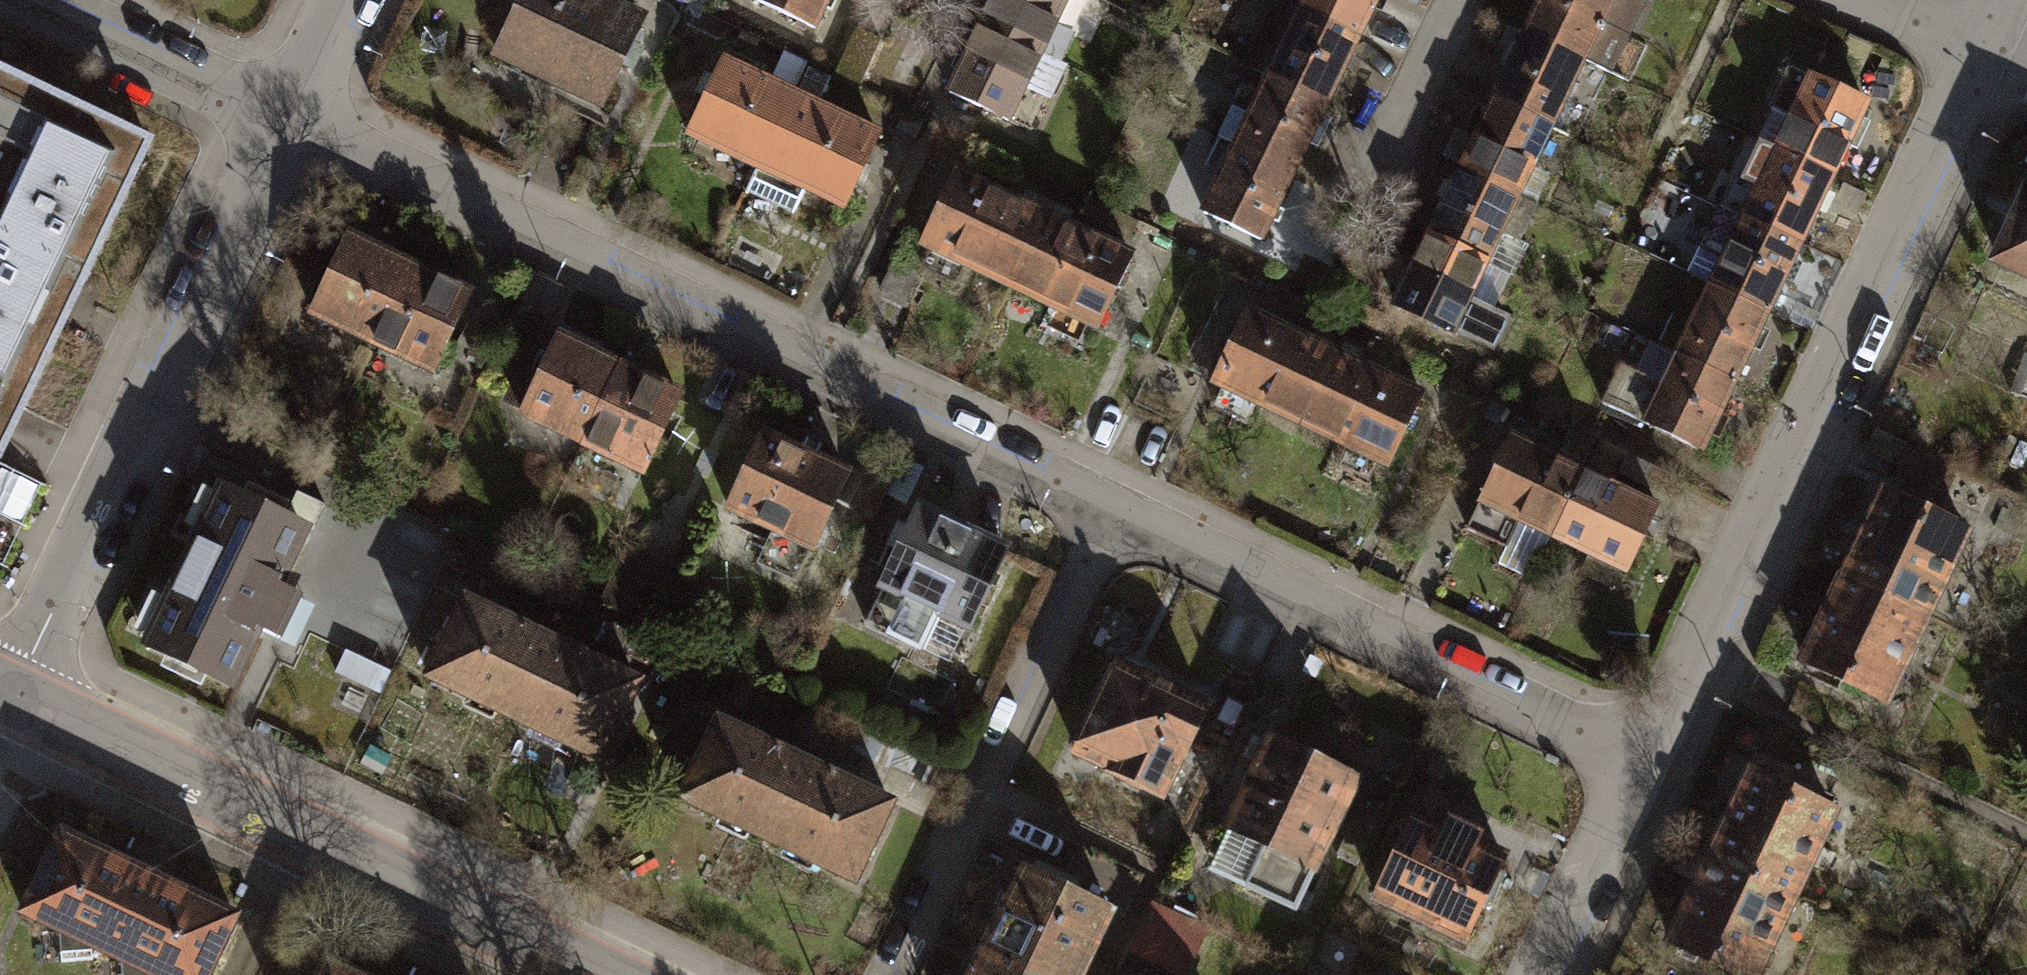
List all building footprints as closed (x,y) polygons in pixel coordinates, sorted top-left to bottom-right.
[(602,0),(512,0),(489,49),(568,85),(559,105),(599,123),(608,104),(647,20),(602,0)] [(815,28),(828,0),(755,0),(815,28)] [(984,26),(1041,52),(1065,0),(996,0),(984,26)] [(1302,11),(1359,38),(1377,0),(1307,0),(1302,11)] [(1635,0),(1542,0),(1527,33),(1589,61),(1600,65),(1615,32),(1624,37),(1640,2),(1635,0)] [(1359,38),(1302,11),(1281,1),(1250,66),(1269,76),(1328,103),(1359,38)] [(1041,52),(984,26),(953,93),(1010,119),(1041,52)] [(1589,61),(1527,33),(1495,102),(1556,130),(1589,61)] [(758,164),(791,95),(724,63),(691,132),(758,164)] [(0,71),(0,159),(0,462),(152,143),(0,71)] [(1868,107),(1791,72),(1773,109),(1792,118),(1777,150),(1836,178),(1868,107)] [(1328,103),(1269,76),(1237,144),(1296,171),(1328,103)] [(850,208),(883,138),(791,95),(758,164),(745,190),(794,213),(807,187),(850,208)] [(1556,130),(1495,102),(1462,173),(1523,202),(1556,130)] [(1836,178),(1777,150),(1757,141),(1742,174),(1762,183),(1745,219),(1803,247),(1836,178)] [(1296,171),(1237,144),(1205,212),(1264,239),(1296,171)] [(1523,202),(1462,173),(1430,242),(1486,268),(1503,233),(1520,241),(1535,208),(1523,202)] [(885,292),(912,305),(940,249),(1010,284),(1043,216),(963,177),(929,244),(913,236),(885,292)] [(1998,262),(2026,275),(2026,198),(1998,262)] [(1803,247),(1745,219),(1722,208),(1690,275),(1695,278),(1771,314),(1803,247)] [(1090,323),(1124,256),(1043,216),(1010,284),(1037,297),(1028,317),(1062,334),(1072,314),(1090,323)] [(313,315),(373,342),(409,265),(350,238),(313,315)] [(1486,268),(1430,242),(1400,306),(1493,350),(1507,320),(1470,303),(1486,268)] [(373,342),(434,370),(469,292),(409,265),(373,342)] [(1771,314),(1695,278),(1661,348),(1680,358),(1737,385),(1771,314)] [(1220,381),(1300,421),(1334,353),(1253,314),(1220,381)] [(524,415),(587,444),(622,368),(559,339),(524,415)] [(1381,460),(1414,393),(1334,353),(1300,421),(1381,460)] [(1737,385),(1680,358),(1666,387),(1622,366),(1604,404),(1705,452),(1737,385)] [(587,444),(645,472),(682,396),(622,368),(587,444)] [(1635,581),(1668,514),(1626,493),(1647,450),(1609,431),(1595,459),(1554,541),(1635,581)] [(1521,524),(1554,541),(1595,459),(1546,435),(1539,450),(1507,434),(1462,526),(1508,549),(1521,524)] [(850,475),(763,436),(730,509),(817,548),(850,475)] [(1965,530),(1885,492),(1845,577),(1925,614),(1965,530)] [(286,522),(225,493),(149,652),(234,692),(263,631),(280,639),(297,605),(280,597),(309,536),(312,537),(326,507),(299,494),(286,522)] [(1010,549),(919,510),(904,543),(895,539),(885,561),(894,565),(869,623),(919,645),(932,617),(973,635),(1010,549)] [(1925,614),(1845,577),(1804,663),(1884,700),(1925,614)] [(639,685),(473,607),(436,684),(603,762),(639,685)] [(1207,709),(1115,668),(1077,754),(1169,795),(1207,709)] [(893,804),(725,726),(689,803),(857,881),(893,804)] [(1358,783),(1266,742),(1262,750),(1254,747),(1246,763),(1254,767),(1227,827),(1266,844),(1252,877),(1305,901),(1358,783)] [(1833,811),(1753,772),(1712,857),(1792,895),(1833,811)] [(1413,818),(1378,897),(1471,938),(1506,859),(1478,846),(1481,839),(1450,825),(1446,833),(1413,818)] [(66,843),(29,920),(146,974),(206,974),(232,921),(66,843)] [(1712,857),(1671,942),(1740,974),(1754,974),(1792,895),(1712,857)] [(1019,872),(983,949),(1040,974),(1082,974),(1110,915),(1121,920),(1133,895),(1081,872),(1070,896),(1019,872)] [(1195,933),(1157,915),(1141,948),(1179,966),(1195,933)] [(983,949),(971,974),(1040,974),(983,949)]
